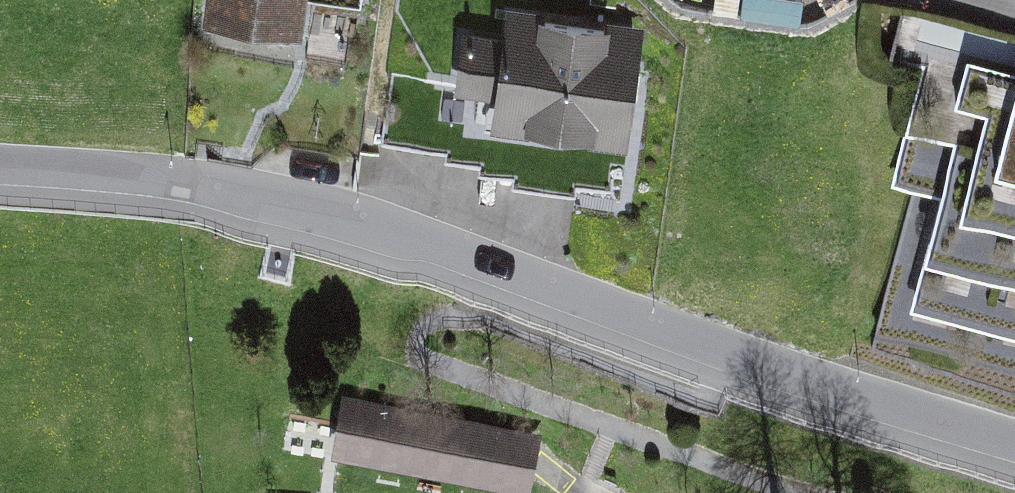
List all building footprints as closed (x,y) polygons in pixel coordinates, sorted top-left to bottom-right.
[(363,0),(221,0),(215,38),(355,58),(363,0)] [(459,22),(454,63),(486,67),(491,26),(459,22)] [(623,154),(638,48),(499,28),(483,134),(623,154)] [(450,108),(480,112),(485,70),(455,66),(450,108)] [(960,141),(1014,156),(1014,120),(969,108),(960,141)] [(948,186),(1014,204),(1014,156),(960,141),(948,186)] [(948,186),(922,281),(1014,306),(1014,204),(948,186)] [(532,438),(344,411),(336,467),(518,492),(524,492),(532,438)]
